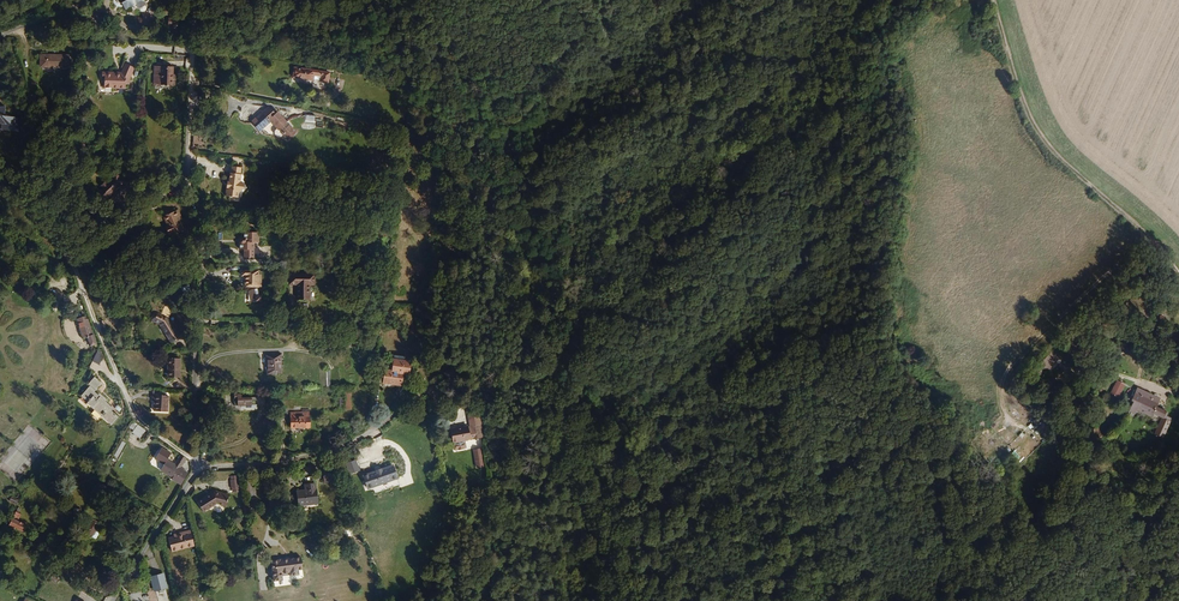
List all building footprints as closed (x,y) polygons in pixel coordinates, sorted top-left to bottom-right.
[(142,0),(118,0),(116,1),(116,3),(117,5),(120,6),(123,5),(126,11),(136,5),(140,10),(146,6),(142,0)] [(178,31),(180,22),(172,20),(170,29),(178,31)] [(69,62),(68,49),(37,50),(38,63),(69,62)] [(128,81),(128,74),(134,64),(124,60),(120,68),(119,72),(109,71),(109,68),(101,68),(100,75),(103,75),(102,85),(123,85),(123,81),(128,81)] [(171,75),(172,65),(152,64),(152,81),(173,82),(174,75),(171,75)] [(329,83),(331,73),(296,65),(293,76),(314,81),(314,78),(322,80),(321,82),(329,83)] [(37,95),(34,86),(25,88),(27,97),(37,95)] [(16,113),(7,111),(5,108),(2,107),(3,100),(0,100),(0,123),(13,126),(16,113)] [(274,120),(269,114),(268,111),(271,110),(273,111),(277,115),(278,113),(271,105),(260,116),(268,125),(274,120)] [(289,120),(280,111),(278,113),(277,115),(273,111),(271,110),(268,111),(269,114),(274,120),(274,119),(280,126),(278,128),(278,131),(280,134),(283,134),(286,132),(290,137),(298,130),(294,125),(295,124),(290,119),(289,120)] [(268,125),(260,116),(255,120),(263,130),(268,125)] [(105,162),(101,157),(93,163),(97,169),(105,162)] [(243,184),(239,177),(240,171),(239,171),(240,165),(231,163),(230,170),(228,170),(226,182),(243,184)] [(120,186),(124,183),(133,184),(134,175),(125,173),(126,171),(115,169),(114,176),(111,180),(109,177),(103,181),(105,184),(98,189),(104,198),(114,190),(115,191),(112,195),(120,205),(129,199),(123,192),(123,191),(120,186)] [(237,188),(243,184),(226,182),(226,185),(225,185),(224,192),(237,194),(237,188)] [(104,198),(98,189),(94,192),(101,201),(104,198)] [(184,224),(177,213),(179,212),(177,205),(162,211),(166,220),(164,221),(169,229),(184,224)] [(257,231),(244,231),(244,240),(237,240),(237,249),(241,249),(241,256),(251,256),(251,242),(257,242),(257,231)] [(260,279),(260,268),(258,268),(257,263),(240,263),(240,269),(244,269),(244,279),(251,279),(256,279),(260,279)] [(313,276),(313,267),(289,266),(289,276),(297,277),(297,279),(309,279),(308,276),(313,276)] [(258,295),(259,290),(257,289),(256,279),(251,279),(251,282),(247,283),(249,295),(251,294),(258,295)] [(309,291),(309,279),(297,279),(298,291),(309,291)] [(196,288),(194,280),(187,282),(189,290),(196,288)] [(166,318),(153,311),(151,319),(158,321),(166,318)] [(92,338),(86,318),(84,319),(83,316),(77,318),(84,339),(86,338),(86,340),(92,338)] [(121,320),(114,316),(112,321),(118,325),(121,320)] [(84,339),(77,318),(75,319),(81,340),(84,339)] [(178,338),(166,318),(158,321),(170,343),(178,338)] [(95,346),(92,338),(86,340),(88,348),(95,346)] [(93,361),(100,364),(104,355),(97,351),(93,361)] [(1052,359),(1056,355),(1052,351),(1035,368),(1039,372),(1043,369),(1046,372),(1055,362),(1052,359)] [(282,364),(281,353),(266,354),(266,365),(282,364)] [(167,359),(167,369),(167,379),(180,379),(181,365),(181,359),(167,359)] [(400,377),(402,365),(385,363),(383,375),(400,377)] [(282,373),(282,364),(266,365),(267,374),(282,373)] [(1034,377),(1039,372),(1035,368),(1030,374),(1034,377)] [(113,411),(104,404),(107,400),(95,390),(97,388),(99,389),(104,382),(96,375),(90,383),(93,384),(91,386),(89,385),(80,397),(86,402),(85,404),(100,417),(102,414),(107,418),(111,413),(113,411)] [(1037,384),(1029,376),(1022,383),(1030,391),(1037,384)] [(1116,380),(1110,393),(1119,397),(1125,384),(1116,380)] [(350,405),(347,385),(341,386),(343,406),(350,405)] [(165,414),(165,397),(162,396),(162,392),(148,392),(148,397),(151,397),(151,413),(165,414)] [(1162,436),(1171,438),(1177,418),(1171,416),(1172,412),(1169,411),(1165,410),(1160,409),(1164,398),(1156,396),(1155,400),(1154,402),(1137,397),(1135,403),(1132,402),(1131,405),(1137,407),(1133,417),(1140,419),(1141,414),(1157,419),(1159,415),(1168,418),(1162,436)] [(477,420),(475,411),(471,412),(470,407),(463,408),(464,422),(470,421),(477,420)] [(1023,410),(1015,416),(1017,420),(1025,414),(1023,410)] [(308,428),(307,416),(298,417),(298,412),(287,413),(288,429),(308,428)] [(111,426),(118,418),(111,413),(107,418),(104,421),(111,426)] [(128,429),(141,438),(146,430),(134,421),(128,429)] [(472,433),(470,421),(464,422),(462,422),(461,421),(445,423),(446,436),(448,436),(448,437),(446,438),(447,442),(448,444),(453,443),(455,442),(456,440),(456,436),(454,437),(453,435),(472,433)] [(1041,427),(1033,432),(1036,436),(1043,431),(1041,427)] [(1014,439),(1018,437),(1016,433),(1008,438),(1013,447),(1017,444),(1014,439)] [(119,458),(126,442),(122,440),(115,456),(119,458)] [(473,449),(474,468),(482,467),(480,448),(473,449)] [(171,468),(178,456),(176,455),(170,464),(162,459),(156,469),(166,476),(171,468)] [(178,468),(183,460),(178,456),(171,468),(173,470),(168,477),(179,484),(185,476),(183,474),(184,472),(178,468)] [(395,479),(387,459),(358,469),(357,469),(358,471),(365,489),(395,479)] [(358,469),(355,460),(344,464),(349,475),(358,471),(357,469),(358,469)] [(331,473),(330,465),(321,466),(322,475),(331,473)] [(317,503),(313,480),(304,482),(304,488),(296,489),(296,494),(290,495),(291,502),(298,501),(298,506),(317,503)] [(240,491),(239,481),(232,482),(230,482),(232,492),(233,492),(240,491)] [(224,507),(228,497),(213,494),(196,503),(201,512),(215,505),(224,507)] [(17,505),(18,502),(8,499),(7,503),(16,507),(17,505)] [(22,534),(26,524),(18,521),(21,516),(13,512),(6,525),(22,534)] [(101,526),(97,523),(99,521),(90,516),(84,528),(95,533),(98,534),(102,527),(101,526)] [(31,537),(34,532),(28,529),(25,534),(31,537)] [(194,545),(190,530),(174,534),(174,536),(167,537),(171,551),(194,545)] [(38,542),(26,537),(25,539),(36,545),(38,542)] [(297,573),(296,568),(301,567),(299,555),(288,556),(288,558),(278,560),(277,558),(270,559),(271,567),(270,568),(272,580),(280,579),(280,572),(287,571),(288,574),(297,573)] [(121,568),(113,563),(109,568),(118,574),(121,568)] [(54,581),(57,577),(49,573),(47,577),(54,581)]
